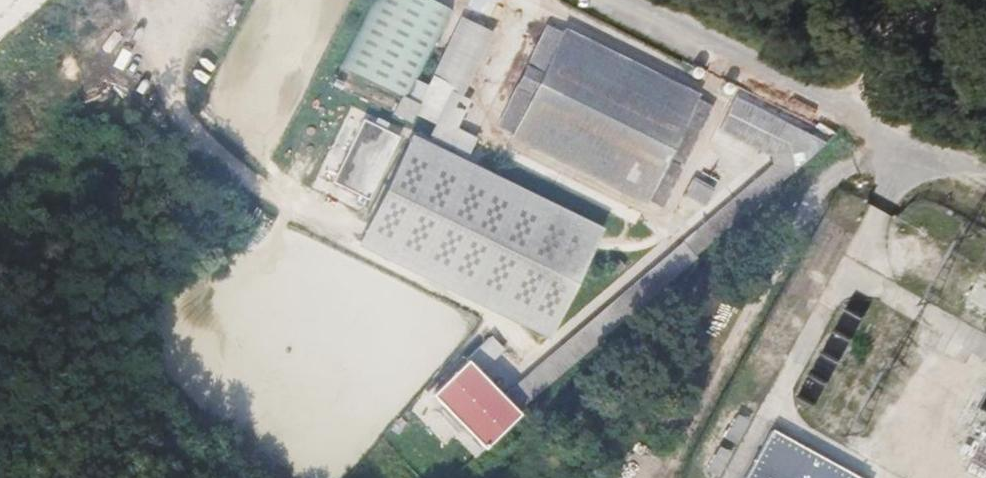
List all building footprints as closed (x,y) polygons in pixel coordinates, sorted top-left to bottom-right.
[(435,0),(380,0),(346,65),(408,97),(413,100),(422,81),(458,12),(435,0)] [(470,4),(486,12),(492,0),(471,0),(470,4)] [(553,27),(533,68),(546,74),(537,92),(524,86),(504,127),(664,204),(712,103),(553,27)] [(475,59),(460,51),(445,81),(460,88),(475,59)] [(546,74),(533,68),(524,86),(537,92),(546,74)] [(429,85),(422,81),(413,100),(420,103),(429,85)] [(433,87),(429,85),(420,103),(423,105),(433,87)] [(413,100),(408,97),(400,112),(416,120),(423,105),(420,103),(413,100)] [(722,131),(772,156),(773,167),(697,232),(707,244),(824,146),(813,140),(737,102),(722,131)] [(371,201),(398,136),(361,120),(334,185),(371,201)] [(837,135),(820,126),(813,140),(824,146),(837,135)] [(607,228),(417,137),(364,246),(554,337),(607,228)] [(683,196),(705,209),(715,191),(694,179),(683,196)] [(697,232),(681,246),(691,257),(707,244),(697,232)] [(894,314),(879,342),(912,360),(927,333),(894,314)] [(483,375),(505,352),(490,337),(468,360),(483,375)] [(450,399),(481,431),(508,406),(477,373),(450,399)] [(724,437),(736,445),(751,423),(739,415),(724,437)] [(745,477),(860,477),(771,430),(745,477)] [(706,470),(718,477),(731,455),(720,448),(706,470)]
